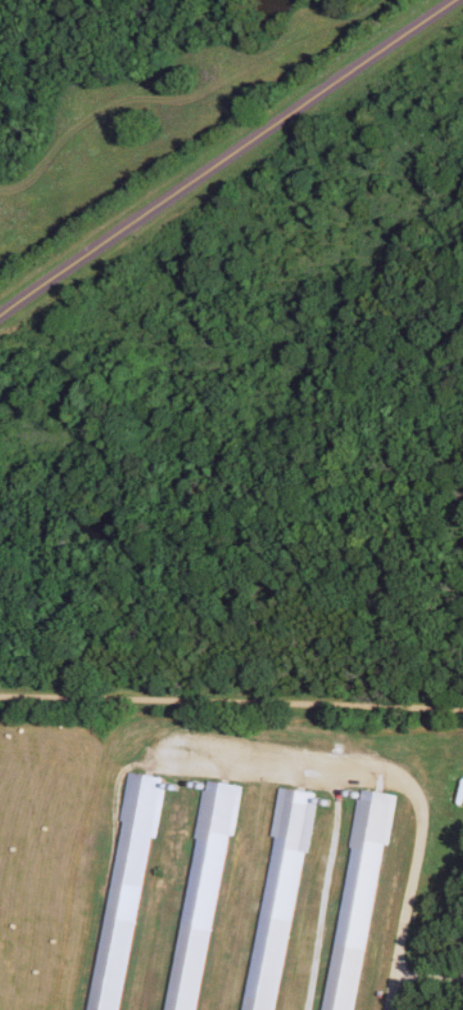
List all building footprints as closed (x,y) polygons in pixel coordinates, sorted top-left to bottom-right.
[(160,779),(129,774),(90,1009),(121,1009),(160,779)] [(203,781),(168,1009),(199,1009),(234,786),(203,781)] [(311,794),(280,789),(244,1009),(276,1009),(311,794)] [(387,795),(355,791),(323,1009),(356,1009),(387,795)]
